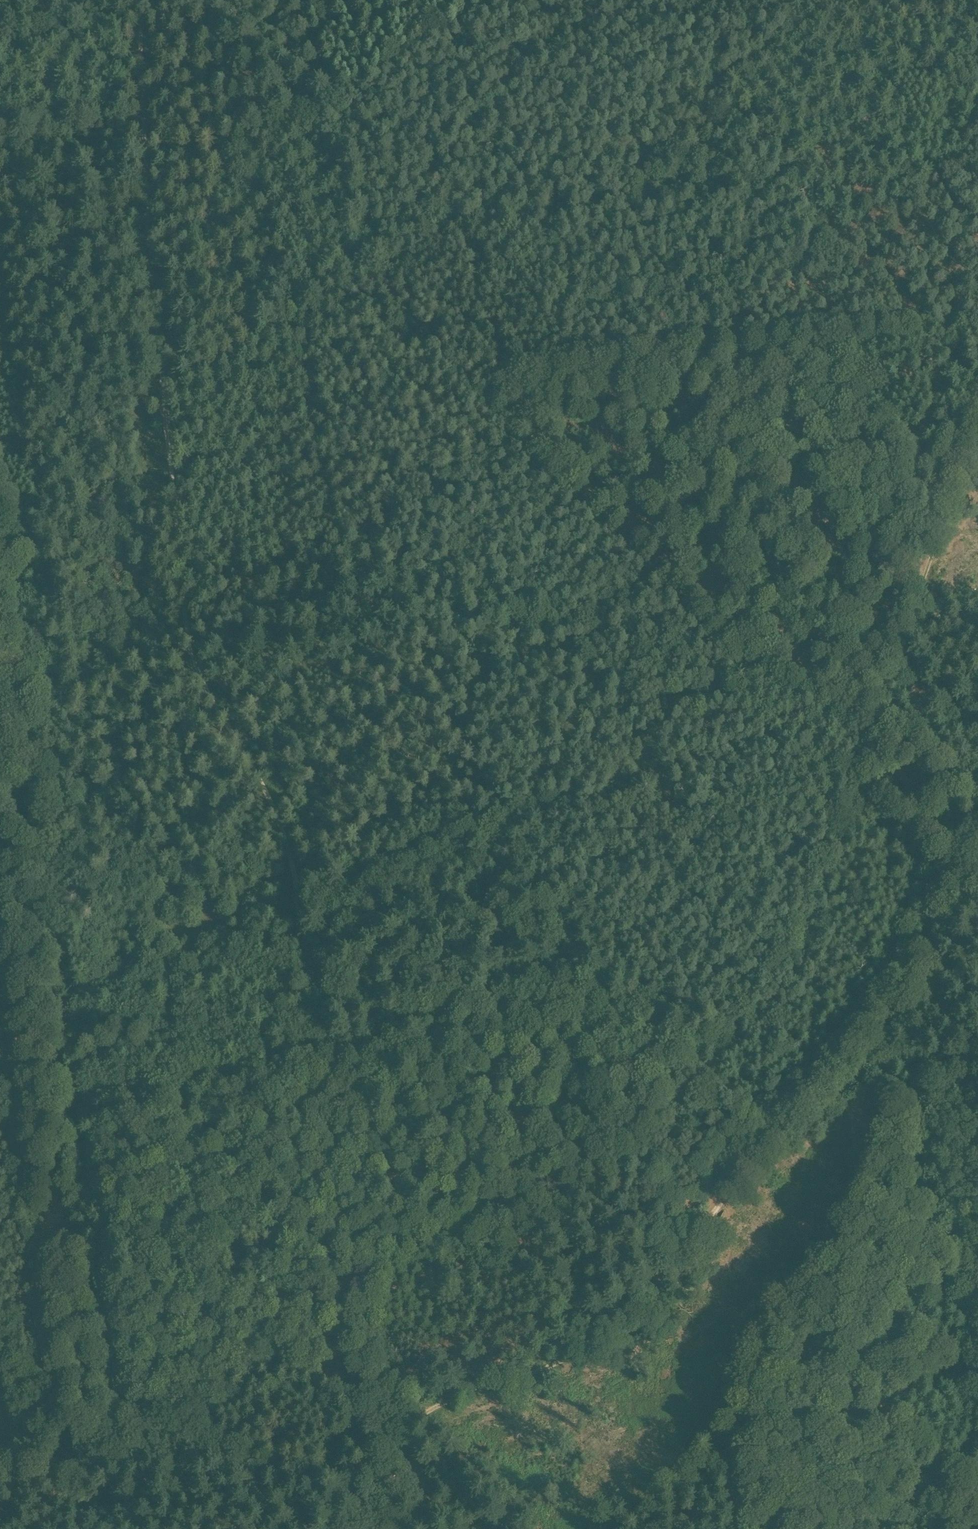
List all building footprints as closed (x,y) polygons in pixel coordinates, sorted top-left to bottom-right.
[(133,234),(142,231),(139,224),(130,228),(133,234)]
